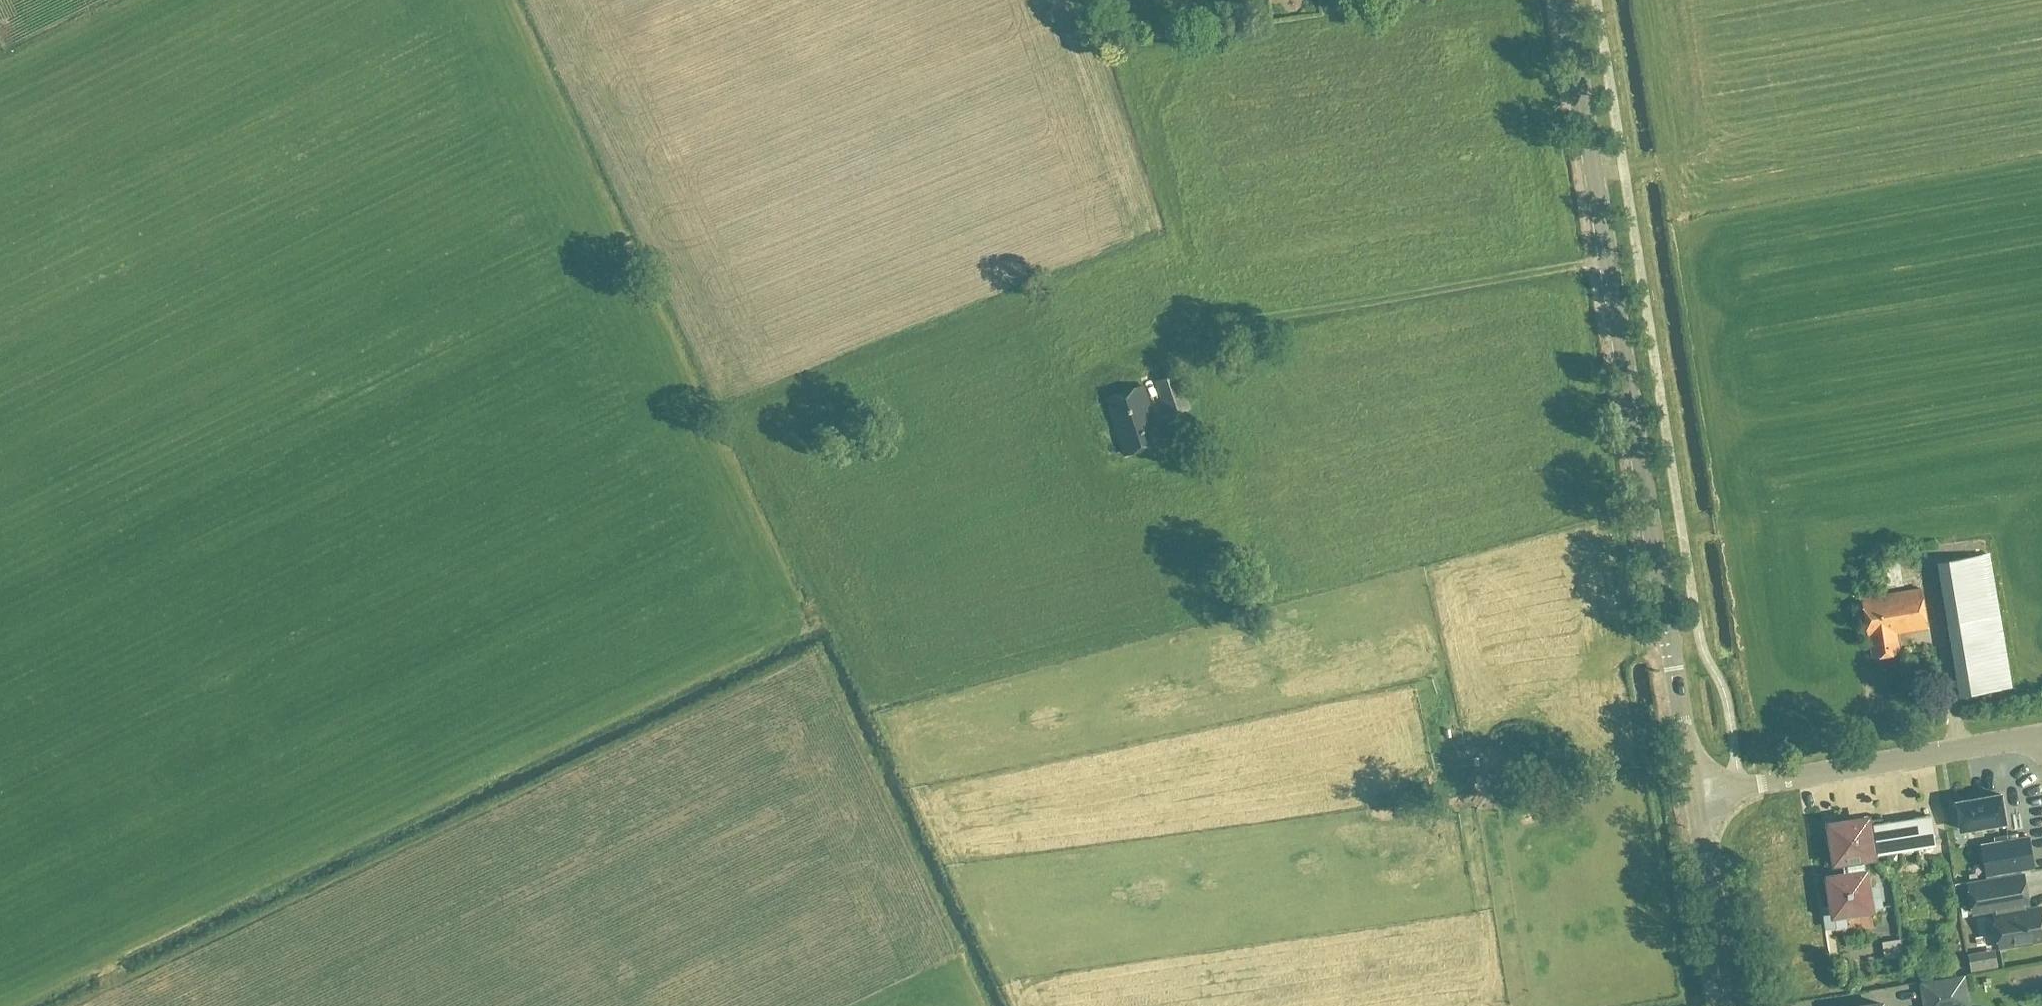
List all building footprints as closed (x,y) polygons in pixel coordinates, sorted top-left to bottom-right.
[(1179,375),(1156,382),(1167,416),(1190,408),(1179,375)] [(1125,455),(1161,443),(1143,386),(1106,398),(1125,455)] [(2012,687),(1991,555),(1936,564),(1957,696),(2012,687)] [(1921,588),(1862,598),(1869,637),(1870,637),(1873,657),(1900,652),(1897,633),(1927,628),(1921,588)] [(1956,822),(1960,822),(1961,830),(2005,822),(2001,795),(1957,802),(1957,806),(1953,806),(1956,822)] [(1935,846),(1930,816),(1867,826),(1866,822),(1867,821),(1867,820),(1830,826),(1836,862),(1837,862),(1837,861),(1842,861),(1845,876),(1829,878),(1833,907),(1822,908),(1824,925),(1843,922),(1842,913),(1878,908),(1876,892),(1868,894),(1863,858),(1871,856),(1935,846)] [(2029,837),(1982,845),(1987,876),(2034,868),(2029,837)] [(2004,908),(2023,904),(2029,903),(2024,874),(1968,883),(1974,913),(2004,908)] [(2004,908),(2005,914),(1994,915),(2000,947),(2041,940),(2041,910),(2041,907),(2024,910),(2023,904),(2004,908)] [(1996,955),(1969,960),(1971,972),(1998,967),(1996,955)] [(1964,975),(1919,983),(1923,1005),(1970,1005),(1964,975)]
